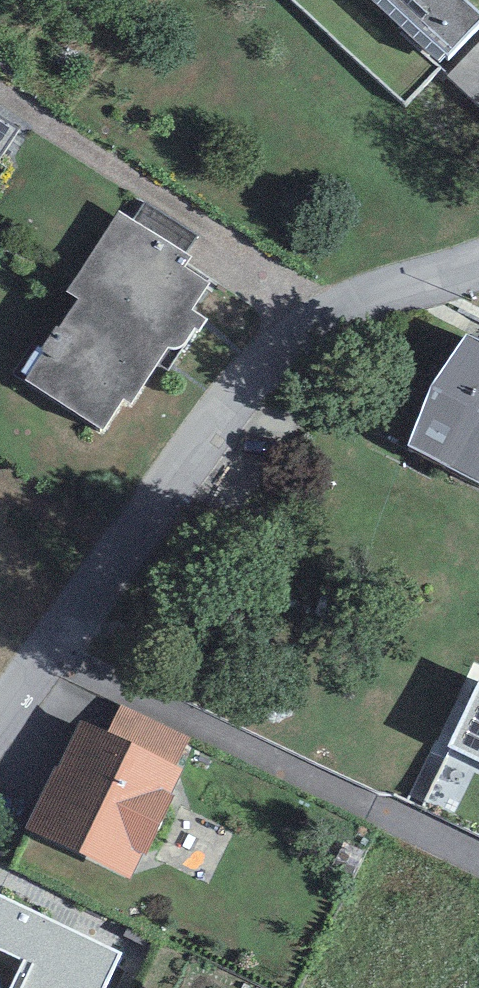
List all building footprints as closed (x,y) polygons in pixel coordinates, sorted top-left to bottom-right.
[(438,60),(445,52),(389,0),(373,0),(438,60)] [(467,0),(389,0),(445,52),(449,54),(478,22),(478,12),(467,0)] [(449,75),(478,103),(478,44),(449,75)] [(18,129),(0,117),(0,156),(18,129)] [(186,253),(199,237),(146,201),(133,220),(186,253)] [(133,220),(120,210),(68,291),(78,299),(59,328),(56,326),(25,379),(102,429),(124,400),(131,404),(169,348),(173,349),(178,348),(183,347),(195,329),(199,331),(206,319),(192,310),(209,284),(185,266),(192,257),(186,253),(133,220)] [(408,445),(478,482),(478,340),(466,334),(408,445)] [(446,747),(478,763),(478,678),(446,747)] [(189,738),(122,705),(109,732),(176,764),(189,738)] [(171,794),(183,768),(176,764),(109,732),(78,718),(26,828),(131,878),(143,852),(146,854),(174,796),(171,794)] [(0,893),(0,987),(105,987),(121,955),(0,893)]
